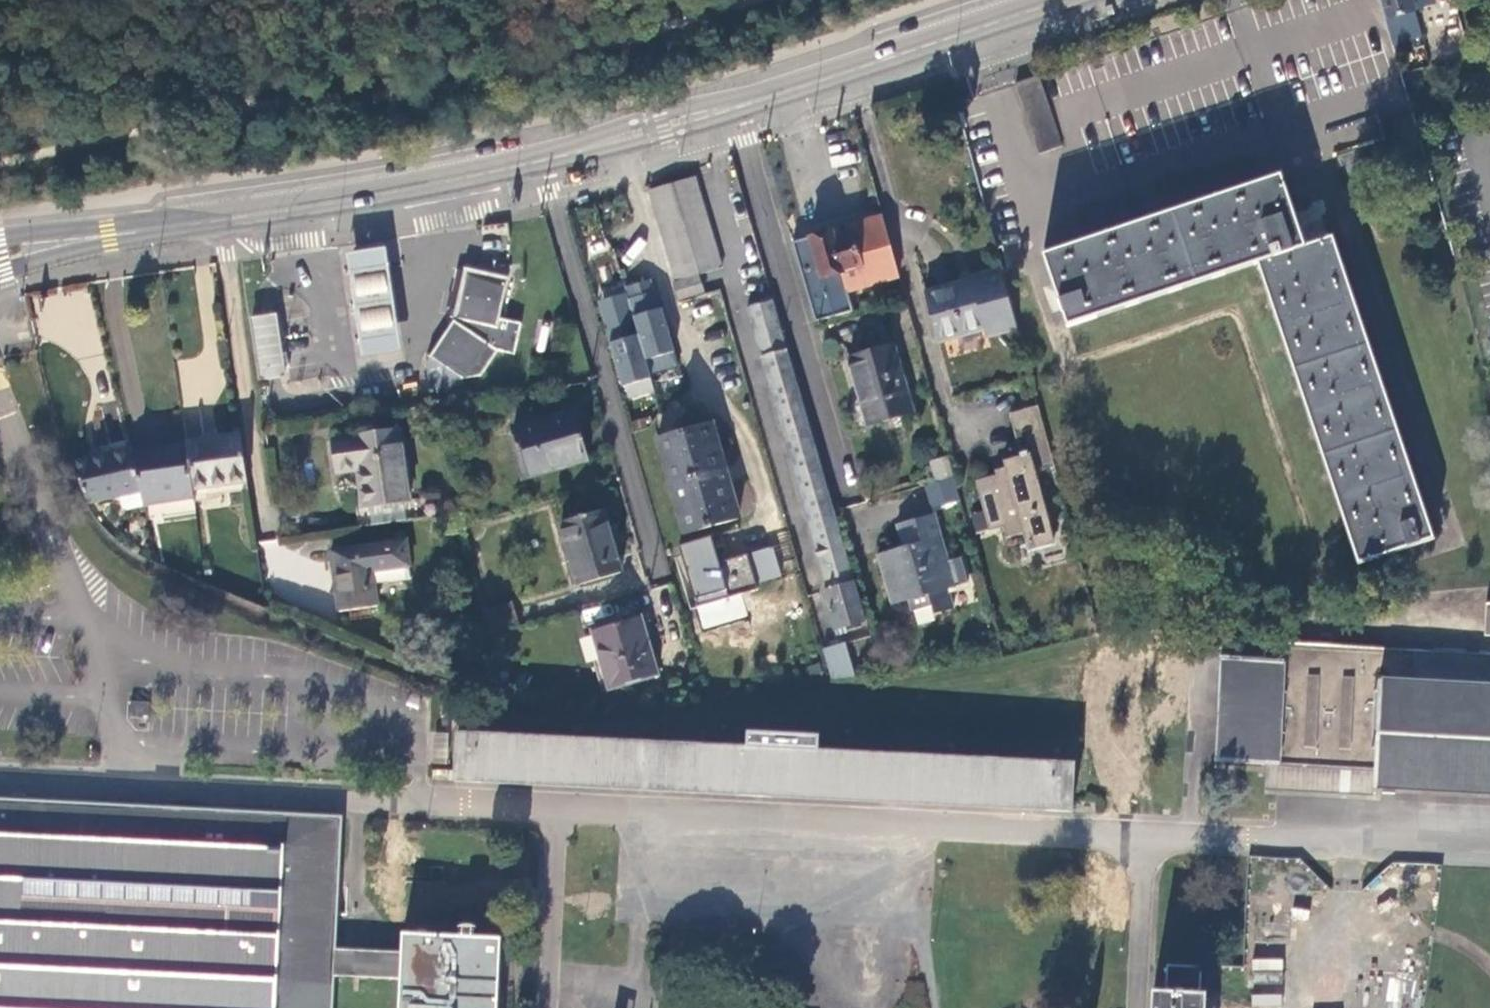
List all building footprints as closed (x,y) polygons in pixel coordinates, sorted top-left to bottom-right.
[(1415,10),(1434,5),(1433,0),(1380,0),(1394,46),(1423,38),(1415,10)] [(1014,85),(1037,153),(1061,145),(1037,77),(1014,85)] [(1426,160),(1412,109),(1380,119),(1387,139),(1335,156),(1346,185),(1426,160)] [(1258,262),(1358,562),(1433,538),(1333,236),(1304,246),(1280,175),(1042,252),(1067,323),(1258,262)] [(677,282),(699,274),(722,266),(695,176),(650,191),(677,282)] [(859,242),(866,266),(844,272),(849,293),(903,276),(884,213),(853,223),(856,234),(859,242)] [(810,238),(822,279),(844,272),(863,267),(856,243),(859,242),(856,234),(854,235),(853,231),(834,237),(832,231),(810,238)] [(818,321),(854,311),(849,293),(844,272),(822,279),(810,238),(796,241),(818,321)] [(388,246),(347,252),(353,284),(363,356),(403,349),(393,276),(388,246)] [(989,336),(1018,327),(1002,271),(973,279),(974,282),(925,295),(939,343),(987,330),(989,336)] [(454,316),(452,325),(429,359),(463,383),(465,381),(480,379),(496,353),(515,358),(522,326),(501,321),(509,284),(465,273),(454,316)] [(704,291),(699,274),(677,282),(675,282),(680,299),(704,291)] [(866,619),(835,509),(774,300),(748,308),(830,588),(825,590),(835,628),(866,619)] [(265,315),(253,317),(261,378),(274,376),(286,374),(278,314),(265,315)] [(616,344),(628,385),(676,371),(665,330),(616,344)] [(849,358),(861,402),(868,424),(913,412),(894,346),(849,358)] [(868,424),(861,402),(851,405),(858,426),(868,424)] [(1037,468),(1056,463),(1039,405),(1011,413),(1023,456),(1006,461),(1009,473),(978,482),(992,531),(1005,527),(1009,540),(1027,535),(1031,547),(1057,540),(1037,468)] [(515,429),(527,472),(569,460),(570,463),(589,458),(575,412),(515,429)] [(658,439),(686,537),(738,521),(711,425),(658,439)] [(354,508),(357,530),(414,522),(399,431),(333,441),(338,473),(357,470),(364,507),(354,508)] [(248,489),(240,436),(185,444),(185,446),(193,498),(248,489)] [(194,500),(193,498),(185,446),(132,455),(143,508),(194,500)] [(130,449),(73,461),(89,503),(121,497),(123,506),(128,510),(143,508),(132,455),(130,449)] [(931,460),(937,481),(953,477),(947,456),(931,460)] [(562,523),(579,585),(622,572),(604,511),(562,523)] [(892,603),(909,598),(912,609),(930,605),(933,614),(952,609),(946,588),(940,565),(948,563),(935,515),(897,525),(903,548),(879,555),(892,603)] [(699,628),(747,618),(740,588),(781,579),(774,547),(717,559),(712,535),(681,542),(699,628)] [(330,555),(339,613),(375,608),(372,583),(408,577),(402,544),(330,555)] [(487,636),(521,626),(516,611),(484,620),(487,636)] [(608,682),(610,689),(658,675),(641,617),(623,622),(621,615),(584,625),(600,684),(608,682)] [(1386,649),(1237,641),(1236,649),(1236,658),(1221,657),(1217,762),(1266,765),(1376,771),(1375,789),(1489,795),(1489,655),(1386,649)] [(832,680),(855,678),(845,645),(826,650),(832,680)] [(151,717),(151,701),(132,700),(132,716),(151,717)] [(432,731),(432,762),(448,762),(449,732),(432,731)] [(1075,764),(458,734),(456,781),(1073,815),(1074,801),(1075,764)] [(1265,792),(1277,792),(1375,798),(1375,789),(1376,771),(1266,765),(1265,792)] [(0,799),(0,1007),(331,1007),(333,977),(334,950),(336,912),(337,882),(338,863),(340,818),(0,799)] [(337,882),(336,912),(348,913),(349,883),(337,882)] [(402,932),(401,953),(400,980),(398,1007),(496,1007),(497,983),(498,971),(498,959),(499,936),(402,932)] [(346,950),(334,950),(333,977),(400,980),(401,953),(382,952),(377,952),(346,950)] [(1154,990),(1153,1007),(1207,1007),(1208,992),(1201,991),(1202,967),(1169,965),(1168,991),(1154,990)]
